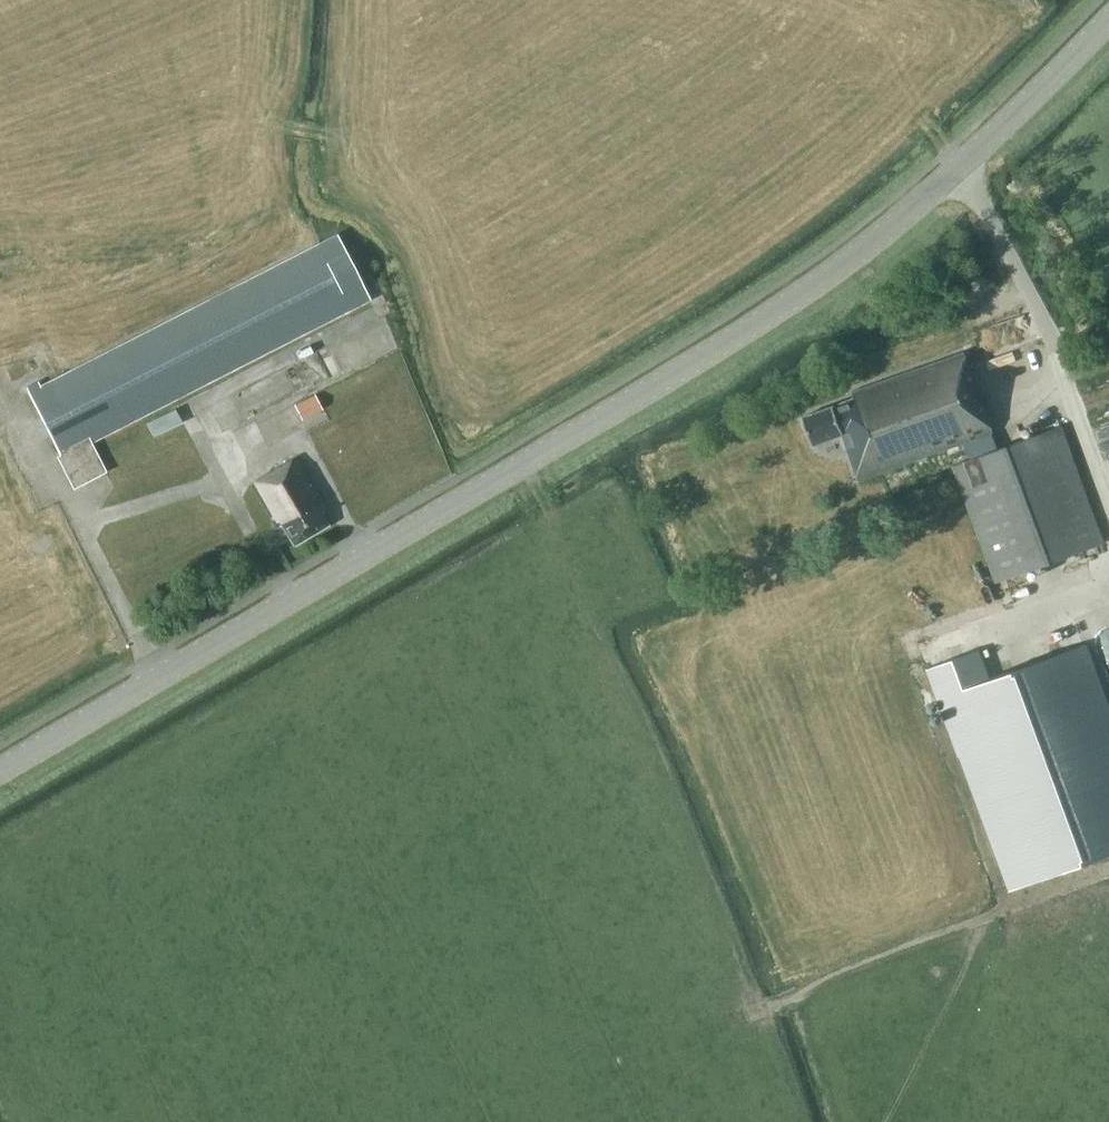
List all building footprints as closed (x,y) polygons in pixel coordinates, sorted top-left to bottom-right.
[(89,441),(368,298),(335,234),(28,392),(60,455),(57,456),(72,487),(104,471),(89,441)] [(1103,543),(1061,426),(999,448),(993,433),(996,432),(967,349),(857,389),(859,397),(807,416),(817,442),(844,433),(861,480),(964,443),(970,458),(954,464),(997,582),(1103,543)] [(141,422),(149,437),(178,422),(170,407),(141,422)] [(188,434),(197,429),(190,416),(181,421),(188,434)] [(295,457),(250,484),(276,527),(281,523),(294,544),(327,524),(320,512),(326,509),(295,457)] [(977,650),(926,669),(957,750),(960,749),(1012,889),(1108,853),(1108,717),(1082,645),(988,680),(977,650)]
